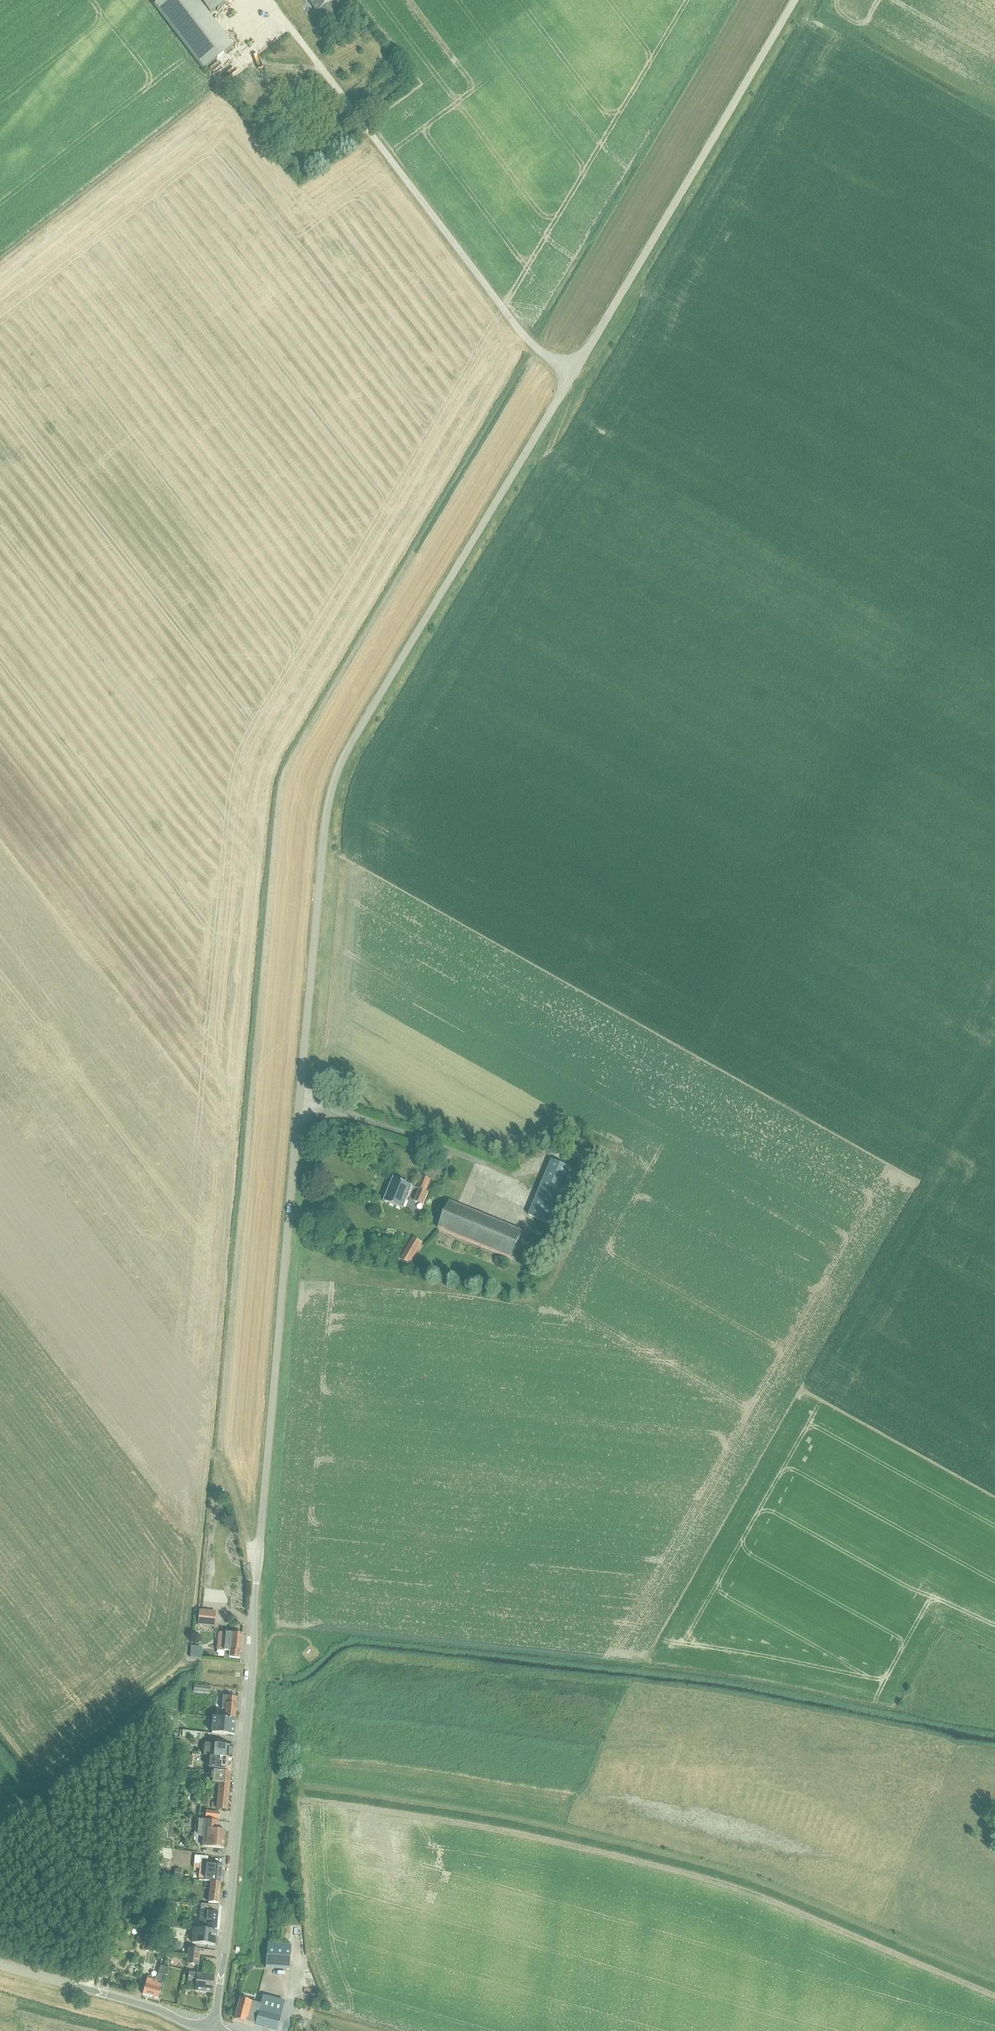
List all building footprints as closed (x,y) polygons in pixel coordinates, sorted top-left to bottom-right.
[(154,5),(203,69),(233,47),(197,0),(161,0),(154,5)] [(210,14),(228,0),(200,0),(210,14)] [(325,20),(336,11),(330,3),(328,0),(309,0),(318,12),(325,20)] [(209,66),(218,77),(224,72),(215,61),(209,66)] [(256,86),(251,88),(254,97),(259,95),(256,86)] [(528,1216),(558,1228),(582,1173),(552,1160),(528,1216)] [(426,1192),(431,1180),(423,1176),(418,1188),(420,1189),(415,1201),(423,1205),(429,1193),(426,1192)] [(384,1201),(404,1209),(413,1186),(394,1178),(384,1201)] [(439,1230),(511,1259),(522,1231),(450,1202),(439,1230)] [(423,1243),(413,1237),(400,1259),(410,1265),(423,1243)] [(198,1625),(214,1626),(215,1611),(199,1610),(198,1625)] [(241,1652),(242,1634),(226,1633),(219,1632),(218,1650),(224,1651),(230,1651),(229,1657),(239,1658),(240,1652),(241,1652)] [(201,1648),(191,1647),(190,1658),(200,1659),(201,1648)] [(194,1686),(193,1693),(210,1694),(210,1687),(194,1686)] [(222,1696),(221,1718),(225,1718),(235,1719),(235,1716),(237,1697),(227,1696),(222,1696)] [(213,1717),(211,1733),(221,1734),(232,1735),(234,1735),(234,1730),(235,1725),(235,1719),(225,1718),(221,1718),(218,1718),(213,1717)] [(204,1756),(209,1756),(232,1758),(233,1746),(213,1744),(205,1744),(204,1756)] [(210,1756),(209,1762),(215,1762),(215,1769),(229,1770),(231,1770),(231,1768),(232,1758),(210,1756)] [(185,1770),(184,1780),(192,1780),(193,1771),(185,1770)] [(205,1783),(219,1784),(220,1784),(230,1785),(231,1773),(212,1772),(212,1780),(205,1779),(205,1783)] [(219,1784),(217,1810),(228,1811),(230,1785),(220,1784),(219,1784)] [(202,1847),(224,1849),(224,1847),(225,1844),(225,1841),(226,1831),(216,1831),(217,1822),(198,1820),(197,1834),(203,1838),(202,1847)] [(205,1881),(210,1881),(221,1882),(222,1865),(207,1864),(208,1857),(195,1856),(195,1863),(207,1865),(205,1881)] [(221,1882),(210,1881),(208,1902),(219,1903),(221,1882)] [(200,1904),(198,1926),(205,1927),(215,1928),(216,1928),(218,1905),(217,1905),(200,1904)] [(138,1929),(141,1921),(133,1918),(130,1925),(138,1929)] [(214,1944),(216,1930),(193,1928),(192,1942),(214,1944)] [(143,1950),(152,1952),(156,1938),(147,1935),(143,1950)] [(168,1941),(167,1949),(179,1950),(180,1942),(168,1941)] [(266,1967),(289,1969),(291,1946),(267,1944),(266,1967)] [(189,1948),(187,1964),(198,1965),(200,1949),(189,1948)] [(147,1978),(143,1994),(158,1999),(164,1978),(164,1976),(165,1975),(158,1973),(157,1978),(155,1977),(154,1980),(147,1978)] [(188,1982),(196,1982),(195,1991),(212,1993),(214,1976),(189,1973),(188,1982)] [(255,2024),(277,2030),(285,2002),(263,1996),(260,2005),(256,2022),(255,2024)] [(249,2021),(256,2022),(260,2005),(253,2003),(240,1999),(235,2019),(245,2021),(248,2022),(249,2021)]
